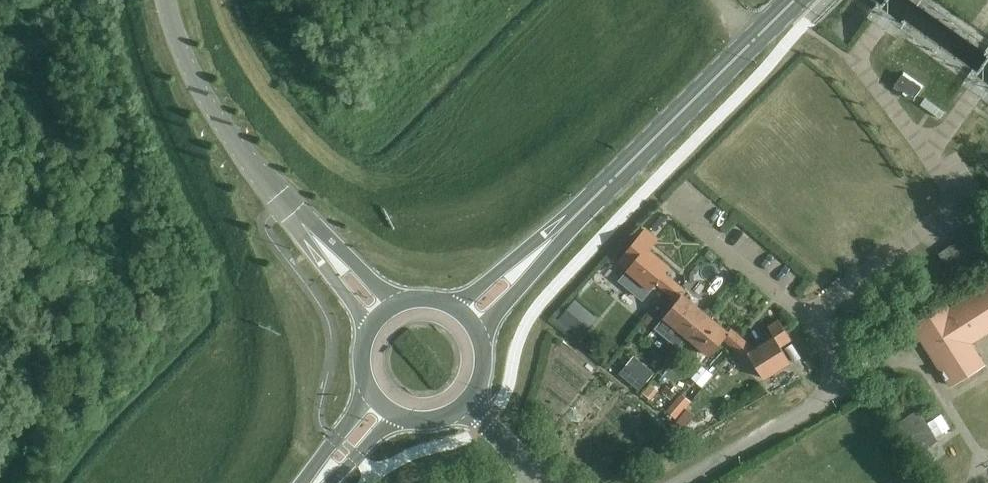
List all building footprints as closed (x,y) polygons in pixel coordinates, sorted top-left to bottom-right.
[(895,85),(914,98),(923,85),(904,72),(895,85)] [(666,290),(674,280),(665,273),(670,266),(649,249),(657,240),(644,229),(619,260),(628,268),(627,269),(629,271),(621,280),(632,289),(640,280),(651,289),(657,283),(666,290)] [(957,240),(971,259),(981,252),(967,232),(957,240)] [(957,240),(948,247),(962,266),(971,259),(957,240)] [(948,247),(938,254),(952,273),(962,266),(948,247)] [(678,347),(687,336),(705,313),(683,294),(686,291),(677,283),(669,293),(677,300),(654,328),(678,347)] [(980,336),(976,330),(987,322),(987,285),(973,294),(949,309),(948,307),(946,304),(913,326),(921,339),(922,340),(933,357),(941,370),(942,372),(945,376),(946,379),(946,378),(950,383),(951,385),(958,381),(984,364),(983,362),(970,343),(980,336)] [(593,314),(575,299),(559,318),(576,333),(593,314)] [(728,332),(705,313),(687,336),(710,355),(724,339),(733,347),(741,336),(731,328),(728,332)] [(744,339),(736,349),(744,356),(744,357),(749,354),(764,378),(790,362),(781,346),(791,340),(779,320),(768,326),(774,337),(755,349),(744,339)] [(639,374),(626,364),(620,371),(640,386),(652,371),(646,366),(639,374)] [(796,367),(768,381),(773,392),(802,378),(796,367)] [(650,385),(644,393),(651,400),(658,391),(650,385)] [(684,407),(675,400),(668,410),(676,417),(684,407)] [(938,440),(918,409),(896,422),(916,454),(938,440)]
